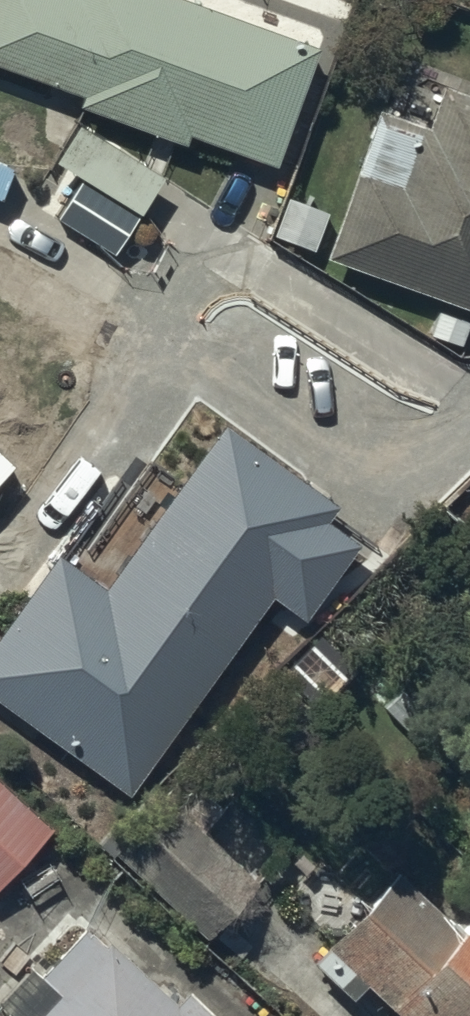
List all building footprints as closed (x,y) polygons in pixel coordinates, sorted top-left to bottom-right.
[(78,84),(75,91),(180,131),(184,120),(271,153),(316,36),(220,0),(0,0),(0,54),(78,84)] [(376,98),(323,249),(469,300),(469,89),(440,78),(427,116),(376,98)] [(161,167),(76,115),(54,152),(139,203),(161,167)] [(0,624),(0,694),(128,784),(267,586),(301,610),(354,534),(324,512),(334,498),(218,416),(103,580),(55,546),(0,624)] [(46,818),(0,776),(0,868),(46,818)] [(109,839),(205,929),(256,874),(159,785),(109,839)] [(310,950),(345,983),(360,967),(411,1015),(469,1015),(469,906),(464,912),(400,850),(310,950)] [(0,984),(0,1005),(12,1015),(226,1015),(182,974),(172,984),(93,907),(45,957),(35,947),(0,984)]
